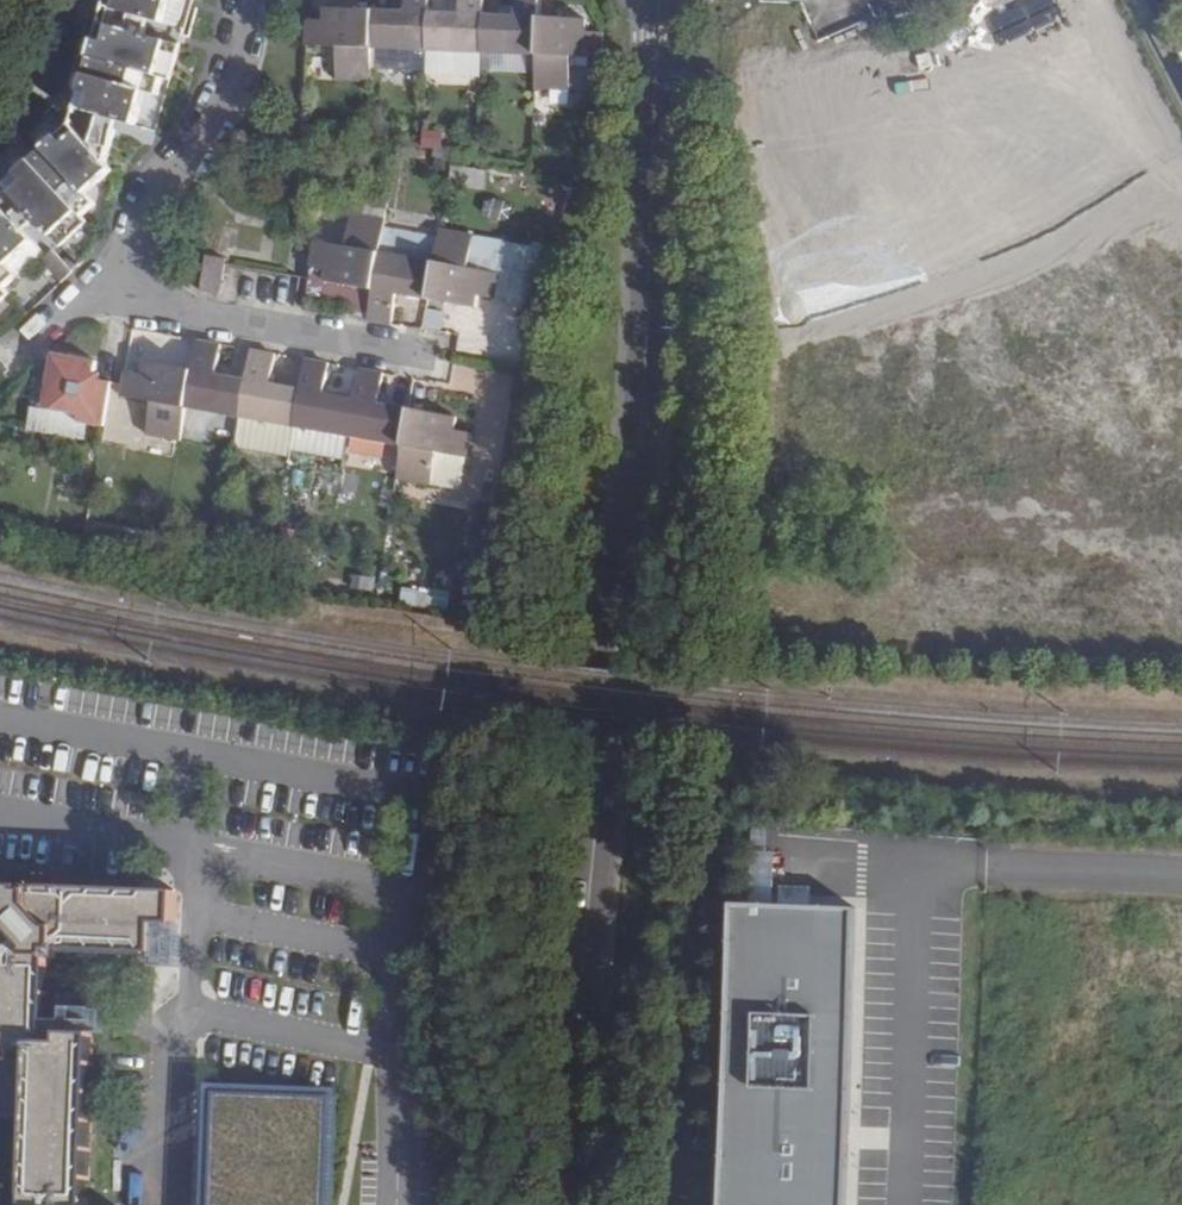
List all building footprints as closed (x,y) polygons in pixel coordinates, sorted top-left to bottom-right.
[(97,49),(76,123),(0,193),(0,289),(16,274),(8,265),(46,231),(62,248),(89,223),(83,217),(95,205),(88,195),(112,172),(119,165),(126,155),(143,122),(148,98),(159,101),(165,79),(175,81),(184,49),(163,42),(166,30),(175,0),(112,0),(97,49)] [(189,0),(175,0),(166,30),(179,34),(189,0)] [(603,60),(604,30),(585,30),(586,20),(537,17),(538,0),(512,0),(512,17),(483,16),(484,0),(458,0),(458,14),(427,14),(428,0),(403,0),(403,13),(322,9),(322,20),(306,20),(304,48),(316,49),(333,50),(331,78),(371,80),(372,51),(534,57),(533,88),(571,88),(572,59),(603,60)] [(315,77),(331,78),(333,50),(316,49),(315,77)] [(467,269),(472,241),(473,237),(438,230),(433,263),(380,253),(385,221),(351,214),(346,246),(315,240),(310,269),(326,272),(324,285),(371,293),(365,322),(393,327),(399,299),(477,313),(479,300),(494,303),(500,276),(467,269)] [(504,248),(472,241),(467,269),(500,276),(504,248)] [(217,267),(219,256),(209,254),(207,266),(217,267)] [(68,274),(52,256),(42,265),(58,283),(68,274)] [(326,395),(330,374),(331,365),(304,361),(299,390),(271,384),(277,356),(251,351),(246,380),(217,375),(222,346),(196,341),(192,370),(141,361),(139,372),(124,369),(118,400),(149,406),(144,437),(179,443),(184,412),(399,450),(394,481),(429,487),(434,457),(466,463),(471,432),(454,429),(456,417),(378,403),(384,375),(359,370),(357,379),(354,399),(326,395)] [(93,364),(51,356),(40,411),(75,417),(74,423),(104,429),(112,384),(99,382),(100,375),(91,374),(93,364)] [(357,379),(330,374),(326,395),(354,399),(357,379)] [(399,602),(445,608),(447,594),(401,589),(399,602)] [(767,894),(768,854),(747,853),(745,893),(767,894)] [(156,949),(168,949),(169,935),(172,935),(173,930),(176,930),(177,900),(0,893),(0,1120),(32,1122),(29,1204),(89,1204),(95,1045),(65,1043),(65,1052),(46,1051),(51,954),(155,959),(156,949)] [(726,894),(716,1204),(839,1204),(849,898),(749,894),(726,894)] [(204,1085),(201,1145),(327,1150),(330,1090),(204,1085)]
